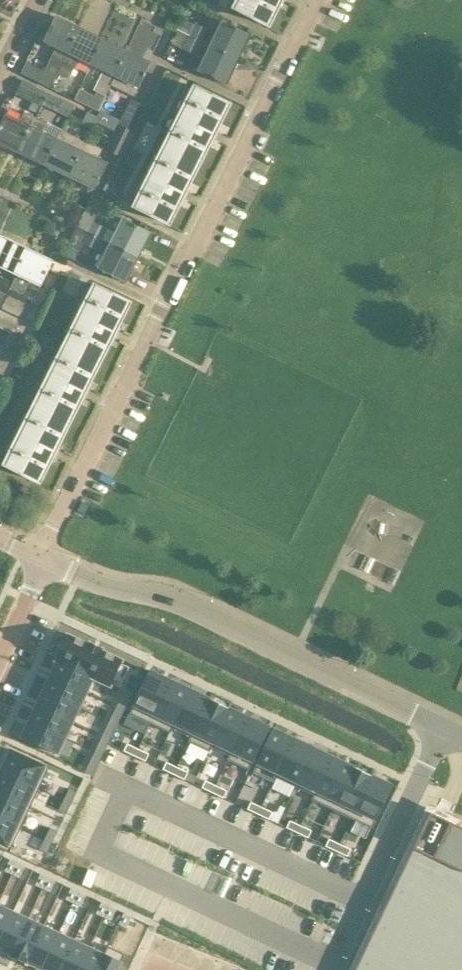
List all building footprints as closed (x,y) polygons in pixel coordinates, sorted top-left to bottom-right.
[(267,27),(281,0),(241,0),(235,11),(267,27)] [(55,77),(58,73),(67,54),(79,29),(54,18),(43,42),(55,48),(44,71),(55,77)] [(210,47),(237,60),(249,35),(221,22),(210,46),(210,47)] [(225,85),(237,60),(210,47),(210,46),(201,42),(208,30),(195,23),(182,50),(204,59),(198,72),(225,85)] [(67,54),(58,73),(69,78),(78,59),(90,65),(102,41),(79,29),(67,54)] [(102,41),(90,65),(102,71),(93,90),(105,96),(110,86),(126,53),(102,41)] [(126,53),(110,86),(134,98),(139,89),(151,64),(126,53)] [(40,106),(47,92),(21,80),(15,94),(40,106)] [(228,105),(196,89),(135,209),(167,226),(228,105)] [(47,92),(40,106),(41,107),(42,105),(68,117),(74,105),(47,92)] [(138,103),(132,100),(119,125),(134,133),(146,107),(138,103)] [(18,153),(35,117),(24,112),(19,122),(4,115),(0,124),(0,144),(18,153)] [(35,117),(18,153),(43,165),(55,140),(42,133),(47,123),(35,117)] [(119,125),(118,125),(107,150),(122,157),(134,133),(119,125)] [(43,165),(68,177),(85,141),(62,130),(57,141),(55,140),(43,165)] [(85,141),(68,177),(94,190),(106,165),(97,160),(102,149),(85,141)] [(86,208),(76,228),(136,258),(148,233),(121,220),(114,233),(94,222),(97,214),(86,208)] [(136,258),(76,228),(67,245),(79,251),(82,244),(104,254),(96,270),(123,283),(136,258)] [(27,250),(3,239),(0,246),(0,268),(15,275),(27,250)] [(15,275),(12,282),(0,307),(0,312),(18,320),(25,304),(18,301),(23,292),(24,293),(30,282),(39,287),(51,262),(27,250),(15,275)] [(127,303),(95,287),(5,466),(36,482),(127,303)] [(0,312),(0,330),(28,343),(35,329),(18,320),(0,312)] [(67,634),(55,659),(110,685),(122,660),(101,650),(102,648),(89,641),(89,644),(67,634)] [(57,661),(50,675),(85,692),(92,677),(110,686),(110,685),(55,659),(55,660),(57,661)] [(150,670),(130,713),(150,723),(171,680),(150,670)] [(50,675),(43,691),(78,707),(85,692),(50,675)] [(171,680),(150,723),(170,732),(190,689),(171,680)] [(190,689),(170,732),(171,733),(173,728),(190,737),(188,741),(189,741),(210,698),(190,689)] [(43,691),(36,706),(71,722),(78,707),(43,691)] [(123,691),(118,701),(125,704),(130,694),(123,691)] [(210,698),(189,741),(209,751),(229,707),(210,698)] [(118,701),(113,711),(120,714),(125,704),(118,701)] [(36,706),(29,721),(64,737),(71,722),(36,706)] [(229,707),(209,751),(210,751),(212,747),(229,755),(227,760),(228,760),(249,717),(229,707)] [(113,711),(108,721),(115,724),(120,714),(113,711)] [(249,717),(228,760),(249,770),(269,726),(249,717)] [(29,721),(22,737),(56,753),(64,737),(29,721)] [(108,721),(103,731),(110,734),(115,724),(108,721)] [(273,728),(253,772),(274,781),(294,738),(273,728)] [(103,731),(98,741),(106,744),(110,734),(103,731)] [(294,738),(274,781),(274,782),(277,777),(295,786),(313,747),(294,738)] [(98,741),(93,751),(101,755),(106,744),(98,741)] [(135,756),(138,748),(127,743),(124,750),(134,755),(135,756)] [(313,747),(295,786),(314,795),(312,799),(313,800),(333,757),(313,747)] [(149,753),(138,748),(135,756),(145,761),(149,753)] [(10,749),(0,769),(38,787),(47,767),(10,749)] [(93,751),(89,761),(96,765),(101,755),(93,751)] [(333,757),(313,800),(332,809),(353,766),(333,757)] [(89,761),(84,771),(91,775),(96,765),(89,761)] [(173,774),(174,774),(177,767),(166,762),(163,769),(173,774)] [(353,766),(332,809),(352,818),(372,775),(353,766)] [(188,772),(177,767),(174,774),(184,779),(188,772)] [(28,807),(38,787),(0,769),(0,770),(0,793),(28,807)] [(372,775),(352,818),(372,828),(393,785),(372,775)] [(212,792),(213,793),(216,785),(205,780),(202,787),(212,792)] [(227,790),(216,785),(213,793),(224,798),(227,790)] [(67,787),(61,798),(69,802),(74,791),(67,787)] [(19,826),(28,807),(0,793),(0,817),(19,826)] [(61,798),(56,809),(63,812),(69,802),(61,798)] [(258,814),(262,807),(251,802),(247,809),(258,814)] [(272,812),(262,807),(258,814),(269,819),(272,812)] [(460,826),(459,826),(451,822),(451,821),(430,811),(413,848),(413,849),(411,853),(411,852),(404,866),(405,866),(403,870),(402,870),(399,877),(397,881),(388,900),(389,900),(387,904),(386,904),(384,907),(385,908),(381,916),(380,916),(366,947),(364,951),(360,960),(355,969),(461,969),(461,827),(460,826)] [(10,846),(19,826),(0,817),(0,842),(10,846)] [(296,832),(297,832),(301,825),(290,820),(286,827),(296,832)] [(308,837),(312,830),(301,825),(297,832),(308,837)] [(48,826),(42,837),(50,840),(55,830),(48,826)] [(42,837),(37,848),(44,851),(50,840),(42,837)] [(336,850),(336,851),(340,844),(329,838),(326,846),(336,850)] [(347,856),(351,849),(340,844),(336,851),(347,856)] [(5,870),(12,873),(17,862),(10,859),(5,870)] [(25,866),(17,862),(12,873),(20,877),(25,866)] [(36,884),(43,888),(48,877),(41,873),(36,884)] [(55,880),(48,877),(43,888),(50,891),(55,880)] [(78,891),(71,888),(66,898),(73,902),(78,891)] [(78,891),(73,902),(80,905),(86,894),(78,891)] [(104,916),(109,905),(101,902),(96,913),(104,916)] [(109,905),(104,916),(111,920),(116,909),(109,905)] [(13,911),(0,906),(0,939),(13,911)] [(28,919),(13,911),(0,939),(0,948),(11,953),(10,955),(11,955),(28,919)] [(131,916),(124,912),(119,923),(126,927),(131,916)] [(28,919),(11,955),(26,962),(43,926),(28,919)] [(42,968),(58,933),(43,926),(26,962),(28,961),(42,968)] [(74,940),(58,933),(42,968),(47,969),(59,969),(74,940)] [(89,947),(74,940),(59,969),(78,969),(89,947)] [(78,969),(96,969),(103,954),(89,947),(78,969)] [(103,954),(96,969),(116,969),(120,961),(104,954),(103,954)]
